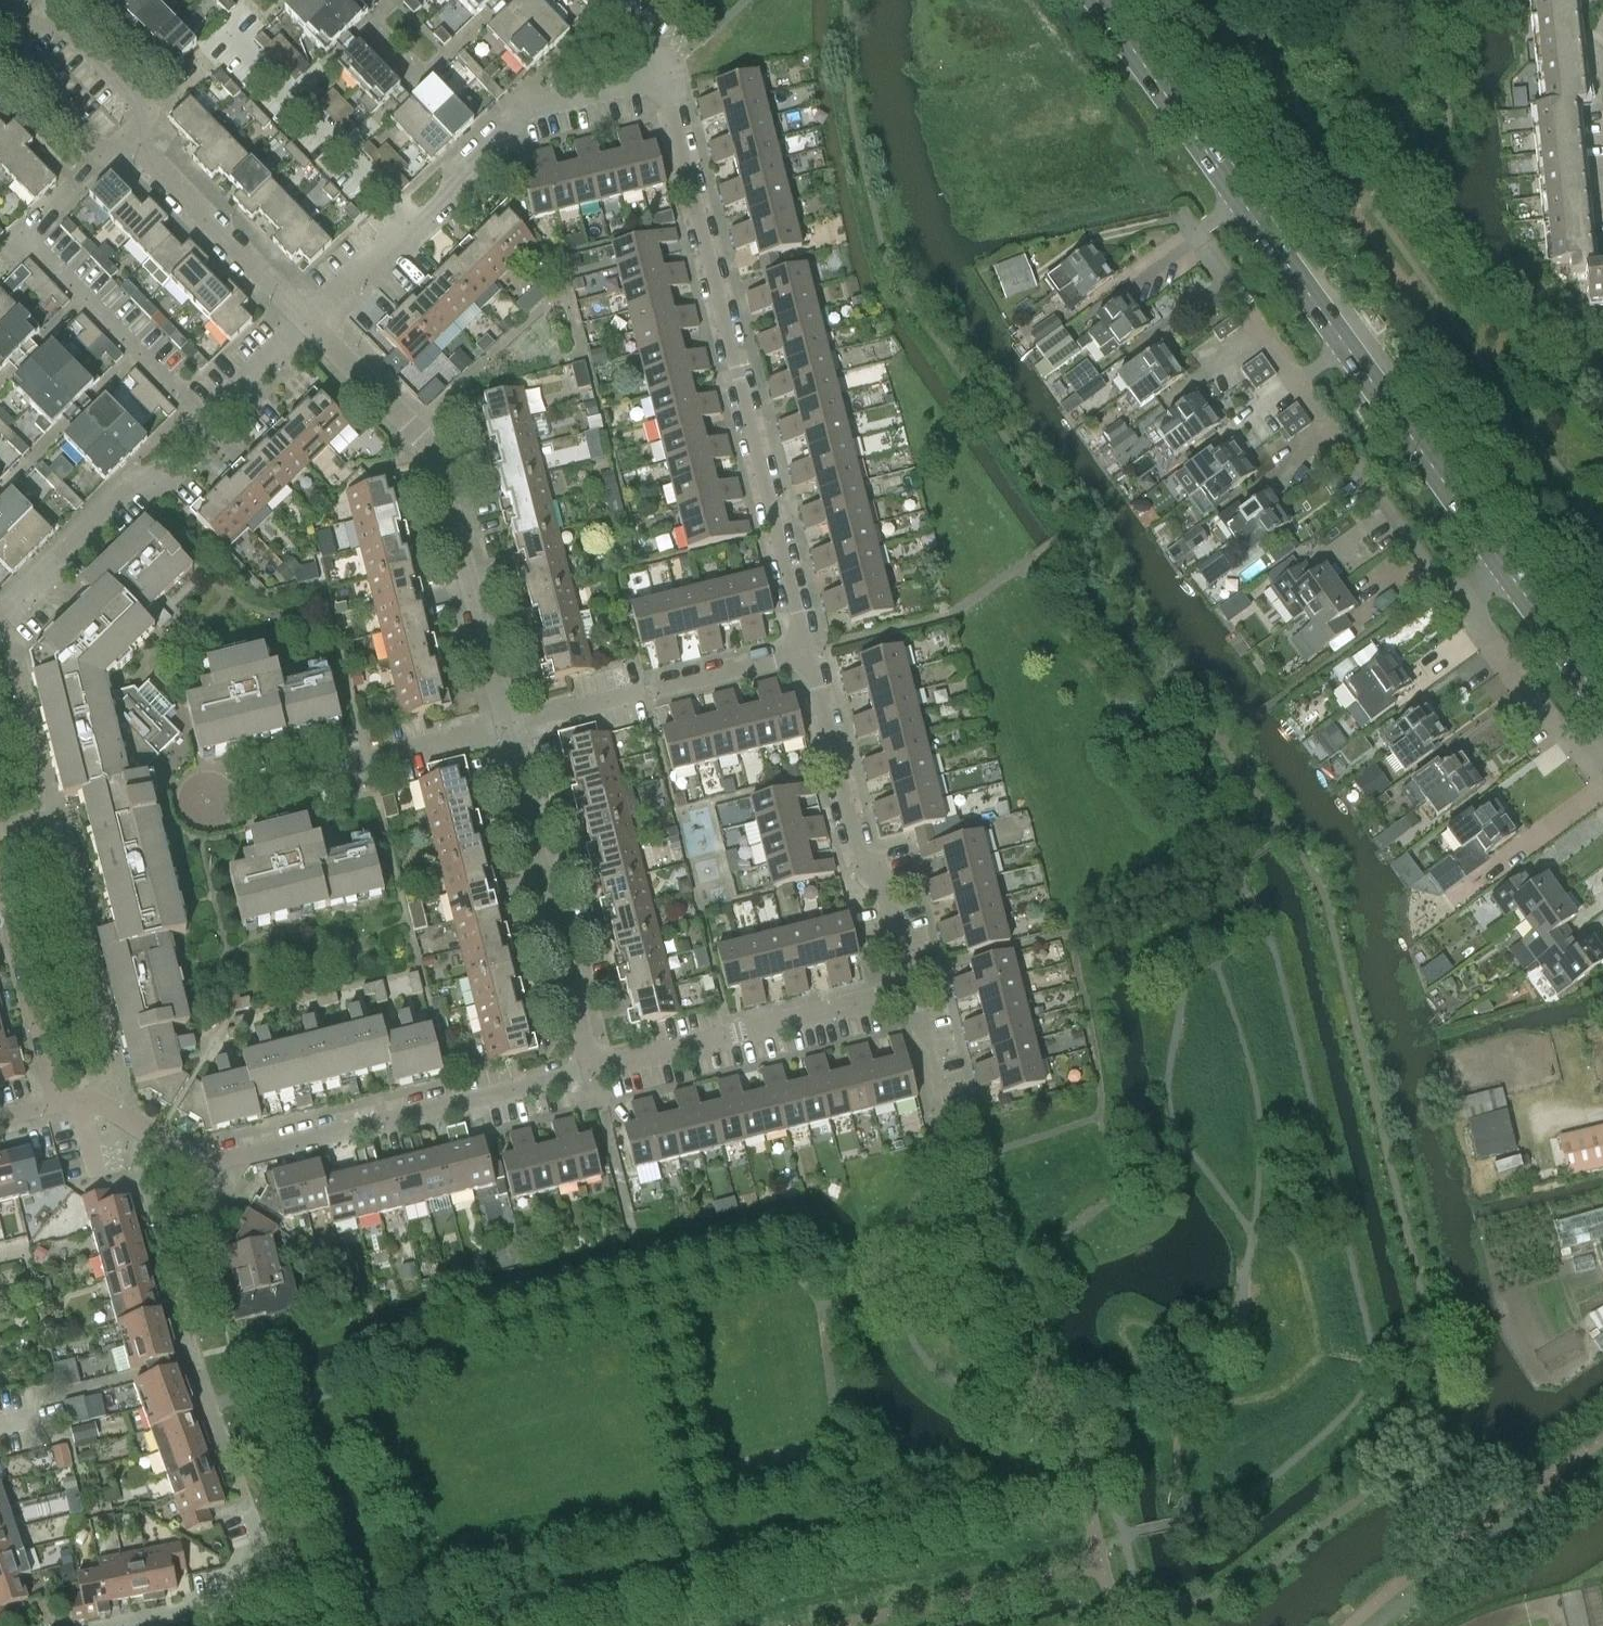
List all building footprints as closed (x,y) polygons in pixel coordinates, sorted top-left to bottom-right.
[(115,4),(125,15),(118,22),(127,31),(156,4),(152,0),(119,0),(115,4)] [(229,0),(221,0),(218,3),(228,14),(236,7),(229,0)] [(305,32),(326,12),(315,0),(296,0),(285,11),(305,32)] [(326,12),(338,0),(315,0),(326,12)] [(355,0),(338,0),(326,12),(347,33),(368,13),(355,0)] [(414,0),(406,0),(403,3),(413,14),(421,7),(414,0)] [(475,17),(492,0),(459,0),(475,17)] [(508,9),(528,31),(555,5),(554,5),(554,1),(553,0),(517,0),(508,9)] [(596,0),(582,0),(592,11),(599,4),(596,0)] [(1546,107),(1546,108),(1574,105),(1574,106),(1584,105),(1573,0),(1534,0),(1546,107)] [(156,4),(127,31),(137,41),(144,34),(154,45),(176,24),(156,4)] [(555,5),(528,31),(548,52),(569,32),(562,24),(565,22),(566,18),(566,14),(559,6),(555,6),(555,5)] [(508,9),(486,29),(507,51),(528,31),(508,9)] [(347,33),(326,12),(305,32),(325,53),(347,33)] [(176,24),(154,45),(175,66),(196,45),(176,24)] [(451,39),(441,28),(433,35),(444,46),(451,39)] [(528,31),(507,51),(527,72),(548,52),(528,31)] [(272,44),(262,33),(254,41),(264,51),(272,44)] [(337,66),(358,87),(379,66),(359,45),(337,66)] [(455,59),(466,69),(473,62),(463,52),(455,59)] [(483,73),(473,62),(466,69),(476,80),(483,73)] [(303,75),(292,64),(285,72),(295,83),(303,75)] [(400,88),(379,66),(358,87),(365,95),(358,102),(371,115),(400,88)] [(230,81),(220,71),(213,78),(223,88),(230,81)] [(483,73),(476,80),(486,90),(493,83),(483,73)] [(757,73),(715,83),(718,95),(698,100),(701,111),(763,95),(757,73)] [(432,80),(411,101),(432,122),(453,101),(432,80)] [(240,92),(230,81),(223,88),(233,99),(240,92)] [(493,83),(486,90),(496,101),(504,94),(493,83)] [(325,98),(315,88),(307,95),(318,106),(325,98)] [(1512,94),(1514,108),(1527,107),(1526,93),(1512,94)] [(763,95),(701,111),(703,122),(724,117),(726,127),(769,117),(763,95)] [(169,120),(189,141),(211,120),(190,99),(169,120)] [(390,121),(411,142),(432,122),(411,101),(390,121)] [(453,101),(432,122),(452,143),(473,123),(453,101)] [(260,112),(250,102),(243,109),(253,119),(260,112)] [(1574,106),(1574,105),(1546,108),(1546,107),(1535,109),(1552,265),(1569,263),(1571,275),(1584,273),(1588,313),(1602,311),(1602,270),(1592,271),(1574,106)] [(271,123),(260,112),(253,119),(263,130),(271,123)] [(769,117),(726,127),(729,138),(709,143),(712,154),(774,138),(769,117)] [(356,130),(345,119),(338,127),(348,137),(356,130)] [(211,120),(189,141),(200,152),(193,159),(202,169),(231,141),(211,120)] [(432,122),(411,142),(431,163),(452,143),(432,122)] [(0,124),(0,155),(23,133),(14,123),(6,130),(0,124)] [(638,127),(627,130),(643,192),(665,186),(655,144),(643,147),(638,127)] [(621,153),(611,155),(621,198),(643,192),(627,130),(616,132),(621,153)] [(0,155),(0,167),(14,181),(36,161),(25,150),(32,143),(23,133),(0,155)] [(595,138),(584,141),(600,203),(621,198),(611,155),(600,158),(595,138)] [(774,138),(712,154),(714,165),(734,160),(737,170),(779,160),(774,138)] [(231,141),(202,169),(211,179),(219,171),(229,182),(251,161),(231,141)] [(578,163),(568,166),(578,208),(600,203),(584,141),(573,143),(578,163)] [(379,153),(368,142),(360,150),(371,160),(379,153)] [(283,150),(293,160),(300,153),(290,143),(283,150)] [(552,149),(541,151),(557,214),(578,208),(568,166),(557,169),(552,149)] [(527,191),(534,219),(557,214),(541,151),(530,154),(536,174),(524,177),(527,191)] [(311,164),(300,153),(293,160),(303,171),(311,164)] [(779,160),(737,170),(740,181),(720,186),(722,197),(785,181),(779,160)] [(56,182),(36,161),(14,181),(35,203),(56,182)] [(251,161),(229,182),(240,193),(233,200),(242,210),(271,182),(251,161)] [(409,184),(399,174),(391,181),(401,192),(409,184)] [(131,198),(121,188),(111,177),(81,205),(92,216),(99,208),(110,219),(131,198)] [(785,181),(722,197),(725,208),(745,203),(748,213),(790,203),(785,181)] [(271,182),(242,210),(252,220),(259,213),(269,224),(291,203),(271,182)] [(330,183),(322,191),(333,201),(340,194),(330,183)] [(494,222),(483,232),(514,263),(535,243),(523,229),(534,219),(527,191),(513,195),(490,218),(494,222)] [(142,209),(131,198),(110,219),(130,239),(159,211),(149,202),(142,209)] [(291,203),(269,224),(280,234),(273,241),(282,251),(311,223),(291,203)] [(790,203),(748,213),(751,224),(730,229),(733,240),(795,224),(790,203)] [(350,205),(343,212),(353,222),(361,215),(350,205)] [(159,211),(130,239),(150,260),(171,239),(161,228),(168,221),(159,211)] [(78,230),(67,219),(60,227),(70,237),(78,230)] [(311,223),(282,251),(291,261),(299,254),(310,265),(331,244),(311,223)] [(795,224),(733,240),(736,251),(756,246),(759,258),(776,253),(801,247),(795,224)] [(88,240),(78,230),(70,237),(80,248),(88,240)] [(612,246),(617,269),(660,258),(657,247),(677,242),(674,230),(612,246)] [(469,238),(459,248),(493,283),(514,263),(483,232),(473,242),(469,238)] [(564,239),(566,251),(586,246),(583,235),(564,239)] [(182,250),(171,239),(150,260),(170,281),(199,253),(189,243),(182,250)] [(1046,279),(1058,295),(1102,263),(1090,247),(1046,279)] [(453,262),(442,272),(473,304),(493,283),(459,248),(449,258),(453,262)] [(97,250),(90,257),(100,268),(108,261),(97,250)] [(199,253),(170,281),(190,301),(211,280),(201,269),(208,262),(199,253)] [(660,258),(617,269),(623,290),(685,275),(682,264),(662,269),(660,258)] [(995,269),(1005,293),(1006,298),(1034,287),(1023,259),(995,269)] [(39,270),(29,260),(21,267),(29,276),(32,278),(39,270)] [(118,271),(108,261),(100,268),(111,279),(118,271)] [(781,272),(778,262),(761,266),(764,276),(781,272)] [(1102,263),(1058,295),(1069,310),(1113,278),(1102,263)] [(806,266),(781,272),(764,276),(767,288),(746,293),(749,304),(811,288),(806,266)] [(6,298),(29,276),(21,267),(0,288),(0,329),(19,311),(6,298)] [(428,278),(418,288),(453,323),(473,304),(442,272),(432,282),(428,278)] [(685,275),(623,290),(628,312),(670,301),(668,290),(688,285),(685,275)] [(222,291),(211,280),(190,301),(210,321),(238,293),(229,284),(222,291)] [(538,283),(518,302),(527,312),(547,293),(538,283)] [(412,302),(401,312),(432,343),(453,323),(418,288),(408,298),(412,302)] [(811,288),(749,304),(752,315),(772,310),(775,320),(817,310),(811,288)] [(70,302),(59,291),(52,298),(62,309),(70,302)] [(148,302),(137,291),(130,299),(140,309),(148,302)] [(238,293),(210,321),(230,342),(252,322),(241,310),(248,303),(238,293)] [(1093,344),(1137,312),(1126,296),(1087,325),(1092,332),(1076,344),(1082,352),(1093,344)] [(1035,310),(1028,300),(1015,309),(1022,319),(1035,310)] [(670,301),(628,312),(633,333),(696,318),(693,307),(673,312),(670,301)] [(158,313),(148,302),(140,309),(151,320),(158,313)] [(817,310),(775,320),(777,331),(757,336),(760,347),(783,341),(822,331),(817,310)] [(19,311),(0,329),(0,333),(19,352),(40,332),(19,311)] [(432,343),(401,312),(391,322),(387,318),(376,329),(396,349),(410,363),(411,364),(432,343)] [(1104,360),(1144,331),(1148,327),(1137,312),(1093,344),(1104,360)] [(92,325),(82,314),(74,322),(82,330),(85,332),(92,325)] [(1054,316),(1051,317),(1029,333),(1038,345),(1062,327),(1054,316)] [(1241,327),(1234,317),(1213,332),(1220,342),(1241,327)] [(696,318),(633,333),(639,354),(681,344),(678,333),(698,328),(696,318)] [(73,365),(60,352),(82,330),(74,322),(31,364),(52,385),(73,365)] [(1080,353),(1062,329),(1036,348),(1045,360),(1034,368),(1043,380),(1049,377),(1080,353)] [(822,331),(783,341),(760,347),(763,358),(783,353),(785,363),(828,353),(822,331)] [(177,332),(170,339),(180,350),(188,343),(177,332)] [(0,333),(0,371),(19,352),(0,333)] [(681,344),(639,354),(644,376),(707,360),(704,350),(684,355),(681,344)] [(1117,378),(1129,394),(1173,361),(1161,345),(1117,378)] [(123,356),(112,346),(105,353),(115,364),(123,356)] [(386,359),(382,363),(396,377),(410,363),(396,349),(386,359)] [(208,364),(198,353),(190,360),(201,371),(208,364)] [(828,353),(785,363),(788,374),(768,379),(771,390),(783,387),(833,374),(828,353)] [(1261,355),(1240,370),(1248,381),(1269,365),(1261,355)] [(573,362),(579,387),(592,384),(586,359),(573,362)] [(707,360),(644,376),(650,398),(692,387),(689,376),(709,371),(707,360)] [(1076,394),(1098,377),(1086,361),(1064,378),(1076,394)] [(1173,361),(1129,394),(1139,409),(1183,377),(1173,361)] [(10,385),(31,406),(52,385),(31,364),(10,385)] [(93,386),(73,365),(52,385),(73,406),(93,386)] [(1269,365),(1248,381),(1256,391),(1277,376),(1269,365)] [(146,380),(135,369),(127,376),(138,387),(146,380)] [(833,374),(783,387),(771,390),(773,401),(793,396),(796,406),(838,396),(833,374)] [(1083,405),(1106,388),(1099,378),(1076,395),(1083,405)] [(44,434),(73,406),(52,385),(31,406),(42,417),(35,425),(44,434)] [(692,387),(650,398),(655,420),(718,404),(715,393),(695,398),(692,387)] [(349,425),(335,411),(314,389),(303,400),(307,404),(296,414),(327,446),(349,425)] [(482,414),(486,429),(529,418),(522,389),(473,401),(477,416),(482,414)] [(424,391),(416,398),(421,402),(426,407),(433,400),(424,391)] [(1158,434),(1163,442),(1207,410),(1196,394),(1166,416),(1172,424),(1158,434)] [(838,396),(796,406),(799,417),(779,422),(781,433),(783,432),(844,417),(838,396)] [(106,398),(85,419),(105,439),(126,419),(106,398)] [(176,411),(166,400),(158,408),(168,418),(176,411)] [(1275,418),(1283,430),(1304,414),(1296,403),(1275,418)] [(718,404),(655,420),(660,441),(703,431),(700,420),(720,415),(718,404)] [(1207,410),(1163,442),(1175,458),(1219,426),(1207,410)] [(282,420),(272,430),(307,466),(327,446),(296,414),(286,424),(282,420)] [(1291,440),(1312,424),(1304,414),(1283,430),(1291,440)] [(844,417),(783,432),(781,433),(784,444),(804,438),(807,450),(849,439),(844,417)] [(529,418),(486,429),(490,443),(484,444),(488,458),(536,445),(529,418)] [(64,439),(84,460),(105,439),(85,419),(64,439)] [(126,419),(105,439),(126,460),(147,440),(126,419)] [(0,420),(0,435),(1,436),(8,429),(0,420)] [(1124,432),(1118,423),(1104,434),(1110,443),(1124,432)] [(19,439),(8,429),(1,436),(11,446),(19,439)] [(266,444),(255,454),(286,486),(307,466),(272,430),(262,440),(266,444)] [(1118,457),(1139,442),(1130,430),(1109,445),(1118,457)] [(703,431),(660,441),(666,463),(728,447),(725,436),(705,441),(703,431)] [(19,439),(11,446),(22,457),(29,450),(19,439)] [(105,439),(84,460),(105,481),(126,460),(105,439)] [(849,439),(807,450),(810,461),(790,466),(792,477),(855,461),(849,439)] [(603,441),(588,445),(592,461),(607,457),(603,441)] [(1199,491),(1241,460),(1243,459),(1231,443),(1213,457),(1209,451),(1183,469),(1199,491)] [(536,445),(488,458),(491,471),(496,470),(500,485),(543,474),(536,445)] [(728,447),(666,463),(671,484),(713,473),(711,463),(731,458),(728,447)] [(241,460),(231,470),(266,506),(286,486),(255,454),(245,464),(241,460)] [(1243,459),(1241,460),(1199,491),(1213,510),(1228,499),(1225,495),(1254,474),(1243,459)] [(855,461),(792,477),(795,487),(815,482),(818,493),(860,482),(855,461)] [(34,469),(45,480),(52,472),(41,462),(34,469)] [(225,484),(214,494),(245,526),(266,506),(231,470),(221,480),(225,484)] [(62,483),(52,472),(45,480),(55,490),(62,483)] [(713,473),(671,484),(677,506),(739,490),(736,479),(716,484),(713,473)] [(543,474),(500,485),(504,499),(498,501),(502,514),(550,502),(543,474)] [(396,510),(393,496),(398,494),(395,480),(346,492),(354,521),(396,510)] [(860,482),(818,493),(821,504),(800,509),(803,519),(865,504),(860,482)] [(72,493),(62,483),(55,490),(65,500),(72,493)] [(32,513),(21,501),(29,494),(19,484),(0,504),(0,522),(12,533),(32,513)] [(739,490),(677,506),(682,527),(724,516),(721,506),(742,501),(739,490)] [(1234,539),(1276,509),(1278,507),(1267,492),(1242,510),(1238,504),(1218,518),(1234,539)] [(83,504),(72,493),(65,500),(76,511),(83,504)] [(200,500),(189,511),(224,547),(245,526),(214,494),(204,504),(200,500)] [(550,502),(502,514),(505,528),(511,527),(514,541),(557,530),(550,502)] [(865,504),(803,519),(806,530),(826,525),(829,536),(871,525),(865,504)] [(1278,507),(1276,509),(1234,539),(1240,547),(1254,537),(1259,545),(1289,524),(1278,507)] [(396,510),(354,521),(360,549),(409,537),(405,523),(400,524),(396,510)] [(32,513),(12,533),(33,554),(53,534),(32,513)] [(724,516),(682,527),(688,550),(750,534),(747,522),(727,527),(724,516)] [(43,645),(29,659),(34,677),(60,782),(64,799),(71,797),(75,796),(82,795),(99,862),(101,870),(112,913),(114,921),(116,929),(109,931),(98,934),(125,1039),(170,1028),(189,1023),(187,1013),(185,1007),(168,937),(186,933),(151,795),(146,776),(145,770),(144,768),(157,755),(179,734),(163,720),(173,709),(148,683),(139,692),(134,688),(129,690),(107,695),(103,680),(115,668),(118,672),(133,658),(129,654),(154,630),(157,628),(159,630),(163,626),(171,618),(161,608),(156,603),(192,568),(162,537),(145,520),(128,537),(81,583),(89,591),(94,596),(81,608),(80,610),(73,616),(43,645)] [(12,533),(0,522),(0,545),(12,533)] [(871,525),(829,536),(831,547),(811,552),(814,563),(876,547),(871,525)] [(1198,526),(1197,527),(1181,538),(1191,552),(1208,540),(1198,526)] [(557,530),(514,541),(518,555),(512,556),(516,570),(564,558),(557,530)] [(12,533),(0,545),(0,563),(12,575),(33,554),(12,533)] [(409,537),(360,549),(368,577),(411,566),(407,551),(412,550),(409,537)] [(876,547),(814,563),(816,573),(837,568),(839,579),(881,568),(876,547)] [(1210,585),(1218,579),(1231,569),(1218,552),(1197,568),(1210,585)] [(688,556),(680,558),(682,569),(691,567),(688,556)] [(564,558),(516,570),(519,584),(525,582),(528,596),(571,586),(564,558)] [(283,580),(319,576),(317,559),(281,564),(283,580)] [(1339,588),(1324,567),(1313,575),(1305,563),(1270,588),(1293,621),(1304,613),(1339,588)] [(411,566),(368,577),(375,605),(423,593),(420,580),(414,581),(411,566)] [(881,568),(839,579),(842,590),(822,595),(824,605),(887,590),(881,568)] [(762,573),(739,578),(755,641),(765,638),(760,618),(772,615),(762,573)] [(739,578),(718,584),(728,626),(739,623),(744,643),(755,641),(739,578)] [(718,584),(696,589),(712,652),(723,649),(717,629),(728,626),(718,584)] [(571,586),(528,596),(532,611),(526,612),(530,626),(578,613),(571,586)] [(1339,588),(1304,613),(1312,624),(1301,632),(1317,653),(1342,635),(1351,628),(1343,616),(1354,608),(1339,588)] [(696,589),(675,594),(685,637),(696,634),(701,654),(712,652),(696,589)] [(887,590),(824,605),(827,616),(847,611),(850,623),(893,612),(887,590)] [(1241,592),(1235,597),(1244,610),(1250,606),(1241,592)] [(423,593),(375,605),(382,633),(425,622),(421,608),(426,607),(423,593)] [(675,594),(653,600),(668,662),(680,660),(675,639),(685,637),(675,594)] [(658,665),(668,662),(653,600),(631,606),(641,648),(653,645),(658,665)] [(334,606),(336,615),(334,616),(335,620),(349,617),(345,603),(334,606)] [(578,613),(530,626),(533,639),(539,638),(542,652),(585,641),(578,613)] [(425,622),(382,633),(389,661),(437,649),(434,635),(428,637),(425,622)] [(585,641),(542,652),(546,666),(540,667),(544,682),(592,670),(585,641)] [(901,647),(859,658),(862,670),(842,675),(845,686),(907,670),(901,647)] [(186,701),(200,757),(202,756),(202,754),(212,752),(212,754),(245,745),(246,745),(245,743),(267,738),(268,740),(286,735),(283,726),(293,724),(295,733),(313,728),(313,726),(323,724),(323,726),(341,721),(329,674),(282,686),(277,667),(269,669),(264,649),(246,654),(247,656),(225,661),(224,659),(206,664),(211,683),(200,686),(203,697),(186,701)] [(437,649),(389,661),(396,689),(438,678),(435,664),(440,662),(437,649)] [(1355,703),(1397,672),(1399,671),(1388,656),(1359,677),(1357,673),(1341,684),(1355,703)] [(907,670),(845,686),(847,696),(867,691),(870,702),(913,692),(907,670)] [(1391,701),(1406,690),(1410,687),(1399,671),(1397,672),(1355,703),(1370,724),(1395,706),(1391,701)] [(438,678),(396,689),(403,718),(451,706),(447,691),(442,692),(438,678)] [(776,680),(765,683),(781,745),(804,739),(793,697),(781,700),(776,680)] [(760,706),(749,708),(759,750),(781,745),(765,683),(755,685),(760,706)] [(733,691),(722,693),(738,756),(759,750),(749,708),(738,711),(733,691)] [(913,692),(870,702),(873,713),(853,718),(855,729),(918,713),(913,692)] [(717,716),(706,719),(717,761),(738,756),(722,693),(712,696),(717,716)] [(690,702),(679,704),(695,767),(717,761),(706,719),(695,722),(690,702)] [(672,772),(695,767),(679,704),(669,707),(674,727),(662,730),(672,772)] [(1391,722),(1376,732),(1380,737),(1385,744),(1385,745),(1391,753),(1435,721),(1423,705),(1394,726),(1391,722)] [(918,713),(855,729),(858,739),(878,734),(881,745),(923,734),(918,713)] [(1435,721),(1391,753),(1408,776),(1437,756),(1431,747),(1446,736),(1435,721)] [(1340,752),(1329,738),(1338,731),(1331,722),(1313,735),(1330,759),(1340,752)] [(569,759),(572,773),(615,762),(608,733),(598,736),(595,725),(557,734),(563,760),(569,759)] [(923,734),(881,745),(884,756),(863,761),(866,772),(929,756),(923,734)] [(1350,767),(1373,750),(1362,736),(1340,752),(1350,767)] [(1412,782),(1403,789),(1416,807),(1425,800),(1426,802),(1470,770),(1458,754),(1440,767),(1436,762),(1411,781),(1412,782)] [(929,756),(866,772),(869,782),(889,777),(892,788),(934,777),(929,756)] [(429,778),(419,781),(426,810),(469,799),(465,785),(471,783),(464,758),(441,763),(444,775),(429,778)] [(615,762),(572,773),(576,787),(570,789),(574,802),(622,790),(615,762)] [(444,775),(441,763),(426,767),(428,774),(429,778),(444,775)] [(1391,787),(1384,777),(1375,764),(1352,781),(1368,803),(1391,787)] [(1470,770),(1426,802),(1437,817),(1481,785),(1470,770)] [(934,777),(892,788),(894,799),(874,804),(877,815),(939,799),(934,777)] [(750,800),(756,822),(798,812),(795,801),(815,796),(812,784),(750,800)] [(622,790),(574,802),(577,816),(583,814),(587,829),(629,818),(622,790)] [(1391,801),(1386,794),(1373,803),(1378,810),(1391,801)] [(469,799),(426,810),(433,838),(481,825),(478,812),(472,813),(469,799)] [(939,799),(877,815),(879,825),(900,820),(903,832),(915,829),(945,822),(939,799)] [(1008,803),(997,805),(1000,816),(1010,814),(1008,803)] [(1470,813),(1446,830),(1455,843),(1461,850),(1505,818),(1494,803),(1473,818),(1470,813)] [(396,809),(384,812),(386,820),(398,817),(396,809)] [(798,812),(756,822),(761,844),(824,828),(821,817),(801,823),(798,812)] [(1411,814),(1391,829),(1398,839),(1418,824),(1411,814)] [(629,818),(587,829),(590,844),(585,845),(588,859),(637,847),(629,818)] [(945,822),(915,829),(917,838),(934,833),(936,844),(974,834),(971,824),(970,820),(959,823),(958,818),(945,822)] [(1444,863),(1428,874),(1443,894),(1475,871),(1472,866),(1516,834),(1505,818),(1461,850),(1444,863)] [(229,872),(243,928),(245,928),(245,926),(255,923),(255,925),(289,917),(288,915),(310,909),(311,911),(344,903),(344,901),(366,895),(366,897),(384,893),(372,845),(336,855),(331,836),(320,839),(318,831),(310,833),(307,821),(289,825),(290,827),(268,833),(267,831),(249,835),(254,855),(243,858),(246,868),(229,872)] [(481,825),(433,838),(440,866),(483,855),(479,840),(485,839),(481,825)] [(824,828),(761,844),(767,865),(809,855),(806,844),(826,839),(824,828)] [(936,844),(934,833),(917,838),(919,848),(936,844)] [(974,834),(936,844),(919,848),(922,860),(943,855),(945,866),(987,855),(982,833),(974,834)] [(637,847),(588,859),(592,873),(597,871),(601,885),(644,875),(637,847)] [(483,855),(440,866),(447,894),(496,882),(492,869),(487,870),(483,855)] [(809,855),(767,865),(772,888),(835,872),(832,860),(811,865),(809,855)] [(987,855),(945,866),(948,877),(928,882),(930,892),(993,877),(987,855)] [(1406,855),(1393,864),(1400,873),(1413,864),(1406,855)] [(1526,872),(1516,879),(1491,897),(1507,918),(1518,910),(1526,921),(1561,896),(1546,876),(1535,884),(1526,872)] [(644,875),(601,885),(604,900),(599,901),(602,915),(650,903),(644,875)] [(993,877),(930,892),(933,903),(953,898),(956,909),(998,898),(993,877)] [(496,882),(447,894),(454,922),(497,911),(494,897),(499,896),(496,882)] [(1561,896),(1526,921),(1534,933),(1523,941),(1537,961),(1563,943),(1572,936),(1564,925),(1575,917),(1561,896)] [(998,898),(956,909),(959,919),(938,924),(941,935),(1003,920),(998,898)] [(650,903),(602,915),(605,928),(611,927),(614,941),(657,930),(650,903)] [(497,911),(454,922),(461,950),(510,938),(506,924),(501,926),(497,911)] [(415,916),(418,931),(432,927),(429,913),(415,916)] [(848,916),(825,921),(841,984),(851,981),(846,961),(858,958),(848,916)] [(1003,920),(941,935),(944,946),(964,941),(967,953),(1009,942),(1003,920)] [(825,921),(804,927),(814,969),(825,966),(830,986),(841,984),(825,921)] [(804,927),(782,932),(798,995),(808,992),(803,972),(814,969),(804,927)] [(657,930),(614,941),(618,955),(613,957),(616,970),(664,958),(657,930)] [(782,932),(761,937),(771,980),(782,977),(787,997),(798,995),(782,932)] [(1563,943),(1537,961),(1552,981),(1563,974),(1572,985),(1602,963),(1602,955),(1591,939),(1580,947),(1572,936),(1563,943)] [(761,937),(739,943),(755,1005),(765,1003),(760,982),(771,980),(761,937)] [(510,938),(461,950),(468,978),(511,967),(507,953),(513,951),(510,938)] [(744,1008),(755,1005),(739,943),(717,949),(727,991),(739,988),(744,1008)] [(704,949),(693,952),(697,970),(709,967),(704,949)] [(952,980),(955,991),(1017,975),(1012,953),(969,963),(972,975),(952,980)] [(1431,982),(1450,968),(1442,957),(1423,971),(1431,982)] [(664,958),(616,970),(619,984),(625,982),(628,997),(671,986),(664,958)] [(511,967),(468,978),(475,1006),(523,993),(520,980),(515,981),(511,967)] [(418,973),(407,975),(412,995),(422,993),(418,973)] [(1017,975),(955,991),(958,1002),(978,997),(981,1007),(1023,997),(1017,975)] [(382,982),(362,987),(365,997),(375,994),(377,1004),(387,1002),(382,982)] [(671,986),(628,997),(632,1011),(627,1012),(630,1027),(679,1015),(671,986)] [(237,990),(227,993),(231,1010),(235,1012),(251,1008),(249,998),(239,1000),(237,990)] [(336,993),(316,998),(319,1008),(338,1003),(336,993)] [(523,993),(475,1006),(482,1033),(525,1023),(521,1008),(527,1007),(523,993)] [(1023,997),(981,1007),(983,1018),(963,1023),(966,1034),(1028,1018),(1023,997)] [(440,999),(431,1001),(435,1015),(443,1013),(440,999)] [(1495,1012),(1487,1000),(1474,1008),(1482,1020),(1495,1012)] [(223,1004),(213,1007),(215,1016),(206,1018),(208,1028),(218,1026),(216,1017),(225,1014),(223,1004)] [(290,1005),(270,1010),(272,1020),(292,1015),(290,1005)] [(398,1013),(402,1030),(413,1028),(410,1011),(398,1013)] [(243,1016),(233,1019),(235,1028),(226,1031),(229,1041),(239,1038),(237,1029),(246,1027),(243,1016)] [(306,1035),(318,1034),(316,1016),(304,1017),(306,1035)] [(1028,1018),(966,1034),(968,1045),(989,1040),(991,1050),(1033,1040),(1028,1018)] [(382,1021),(335,1033),(351,1096),(359,1094),(354,1077),(384,1069),(388,1087),(398,1085),(387,1039),(386,1039),(382,1021)] [(525,1023),(482,1033),(489,1062),(538,1050),(534,1035),(528,1037),(525,1023)] [(11,1042),(11,1041),(8,1032),(2,1033),(0,1026),(0,1045),(11,1042)] [(448,1027),(438,1029),(442,1044),(452,1041),(448,1027)] [(170,1028),(125,1039),(138,1093),(150,1090),(162,1097),(160,1101),(171,1107),(189,1077),(181,1072),(170,1028)] [(431,1028),(387,1039),(398,1085),(443,1073),(431,1028)] [(1080,1030),(1070,1032),(1072,1041),(1082,1039),(1080,1030)] [(335,1033),(288,1045),(304,1108),(313,1106),(308,1088),(339,1081),(343,1098),(351,1096),(335,1033)] [(894,1060),(883,1063),(894,1105),(916,1099),(901,1037),(889,1040),(894,1060)] [(25,1077),(15,1040),(11,1041),(11,1042),(0,1045),(0,1083),(25,1077)] [(1033,1040),(991,1050),(994,1061),(974,1066),(976,1077),(1039,1061),(1033,1040)] [(242,1056),(247,1074),(259,1119),(267,1117),(263,1100),(293,1092),(297,1110),(304,1108),(288,1045),(242,1056)] [(867,1045),(857,1048),(872,1110),(894,1105),(883,1063),(872,1065),(867,1045)] [(851,1070),(840,1073),(851,1115),(872,1110),(857,1048),(846,1050),(851,1070)] [(824,1056),(814,1058),(829,1121),(851,1115),(840,1073),(829,1076),(824,1056)] [(808,1081),(797,1084),(808,1126),(829,1121),(814,1058),(803,1061),(808,1081)] [(1039,1061),(976,1077),(979,1088),(999,1082),(1002,1094),(1044,1084),(1039,1061)] [(781,1066),(771,1069),(786,1131),(808,1126),(797,1084),(786,1087),(781,1066)] [(765,1092),(754,1095),(765,1137),(786,1131),(771,1069),(760,1072),(765,1092)] [(205,1133),(259,1119),(247,1074),(203,1085),(195,1080),(177,1111),(187,1117),(189,1114),(202,1121),(205,1133)] [(738,1077),(727,1080),(743,1142),(765,1137),(754,1095),(743,1098),(738,1077)] [(721,1103),(711,1106),(721,1148),(743,1142),(727,1080),(716,1083),(721,1103)] [(695,1088),(684,1091),(700,1153),(721,1148),(711,1106),(700,1108),(695,1088)] [(1501,1089),(1463,1098),(1478,1160),(1516,1151),(1503,1097),(1501,1089)] [(679,1114),(668,1116),(678,1159),(700,1153),(684,1091),(674,1093),(679,1114)] [(652,1099),(641,1102),(657,1164),(678,1159),(668,1116),(657,1119),(652,1099)] [(624,1127),(634,1170),(657,1164),(641,1102),(631,1104),(636,1124),(624,1127)] [(573,1119),(563,1121),(578,1184),(601,1178),(590,1136),(578,1139),(573,1119)] [(557,1144),(546,1147),(557,1189),(578,1184),(563,1121),(552,1124),(557,1144)] [(490,1165),(483,1139),(469,1143),(465,1125),(455,1128),(471,1191),(495,1185),(494,1181),(490,1165)] [(451,1148),(437,1151),(448,1197),(471,1191),(455,1128),(446,1130),(451,1148)] [(1561,1139),(1571,1177),(1602,1169),(1602,1128),(1561,1139)] [(530,1129),(520,1132),(535,1194),(557,1189),(546,1147),(535,1150),(530,1129)] [(513,1200),(535,1194),(520,1132),(509,1135),(514,1155),(502,1158),(513,1200)] [(419,1137),(410,1139),(426,1202),(448,1197),(437,1151),(424,1154),(419,1137)] [(405,1159),(391,1162),(403,1208),(426,1202),(410,1139),(401,1141),(405,1159)] [(373,1148),(364,1151),(380,1214),(403,1208),(391,1162),(378,1166),(373,1148)] [(30,1150),(7,1155),(18,1198),(65,1187),(58,1161),(35,1167),(30,1150)] [(359,1171),(346,1174),(357,1220),(380,1214),(364,1151),(355,1153),(359,1171)] [(18,1198),(7,1155),(0,1157),(0,1203),(18,1198)] [(328,1160),(318,1162),(330,1208),(329,1208),(333,1226),(357,1220),(346,1174),(332,1177),(328,1160)] [(318,1162),(296,1168),(307,1213),(329,1208),(330,1208),(318,1162)] [(504,1178),(500,1162),(490,1165),(494,1181),(504,1178)] [(256,1198),(248,1211),(278,1230),(284,1219),(307,1213),(296,1168),(264,1176),(267,1188),(259,1200),(256,1198)] [(507,1194),(504,1180),(495,1182),(498,1196),(507,1194)] [(83,1197),(93,1233),(135,1222),(129,1198),(111,1203),(108,1190),(83,1197)] [(1556,1217),(1562,1245),(1602,1237),(1602,1208),(1556,1217)] [(224,1242),(232,1274),(277,1263),(277,1262),(272,1240),(278,1230),(248,1211),(239,1225),(243,1227),(236,1239),(224,1242)] [(135,1222),(93,1233),(99,1256),(148,1242),(145,1232),(139,1234),(135,1222)] [(148,1242),(99,1256),(105,1278),(148,1267),(144,1255),(151,1253),(148,1242)] [(293,1282),(287,1259),(277,1262),(277,1263),(232,1274),(237,1296),(293,1282)] [(148,1267),(105,1278),(111,1301),(160,1288),(157,1277),(151,1279),(148,1267)] [(293,1282),(237,1296),(229,1298),(235,1323),(266,1315),(267,1318),(286,1313),(286,1310),(300,1307),(293,1282)] [(160,1288),(111,1301),(117,1324),(155,1313),(156,1315),(161,1314),(157,1300),(163,1298),(160,1288)] [(1590,1315),(1599,1329),(1602,1327),(1602,1308),(1590,1315)] [(155,1313),(117,1324),(130,1371),(146,1367),(147,1373),(149,1379),(134,1384),(150,1430),(187,1417),(187,1415),(191,1413),(187,1402),(193,1400),(193,1399),(192,1399),(186,1380),(180,1382),(176,1369),(171,1371),(169,1366),(168,1360),(173,1359),(169,1346),(175,1344),(170,1325),(170,1324),(164,1325),(161,1314),(156,1315),(155,1313)] [(75,1359),(54,1364),(60,1388),(80,1383),(75,1359)] [(90,1421),(84,1397),(63,1402),(69,1426),(90,1421)] [(187,1417),(150,1430),(158,1452),(206,1435),(203,1425),(196,1427),(191,1413),(187,1415),(187,1417)] [(74,1443),(99,1437),(96,1423),(71,1429),(74,1443)] [(206,1435),(158,1452),(166,1474),(208,1459),(204,1447),(210,1445),(206,1435)] [(52,1448),(57,1470),(72,1467),(67,1444),(52,1448)] [(208,1459),(166,1474),(174,1496),(222,1479),(218,1469),(212,1471),(208,1459)] [(222,1479),(174,1496),(187,1531),(211,1523),(207,1510),(224,1504),(220,1491),(226,1489),(222,1479)] [(8,1506),(0,1483),(0,1509),(8,1506)] [(0,1509),(0,1534),(16,1529),(8,1506),(0,1509)] [(0,1534),(0,1558),(23,1551),(16,1529),(0,1534)] [(181,1543),(144,1551),(154,1601),(165,1599),(163,1592),(177,1589),(173,1572),(186,1569),(181,1543)] [(0,1558),(0,1583),(20,1577),(31,1574),(23,1551),(0,1558)] [(70,1551),(61,1553),(64,1566),(73,1564),(70,1551)] [(144,1551),(121,1555),(130,1599),(142,1596),(144,1603),(154,1601),(144,1551)] [(97,1560),(100,1571),(108,1610),(109,1610),(119,1608),(118,1601),(130,1599),(121,1555),(97,1560)] [(73,1566),(60,1570),(63,1585),(77,1582),(73,1566)] [(80,1594),(68,1596),(73,1622),(110,1614),(109,1610),(108,1610),(100,1571),(77,1576),(80,1594)] [(14,1618),(10,1605),(28,1599),(20,1577),(0,1583),(0,1622),(14,1618)]
